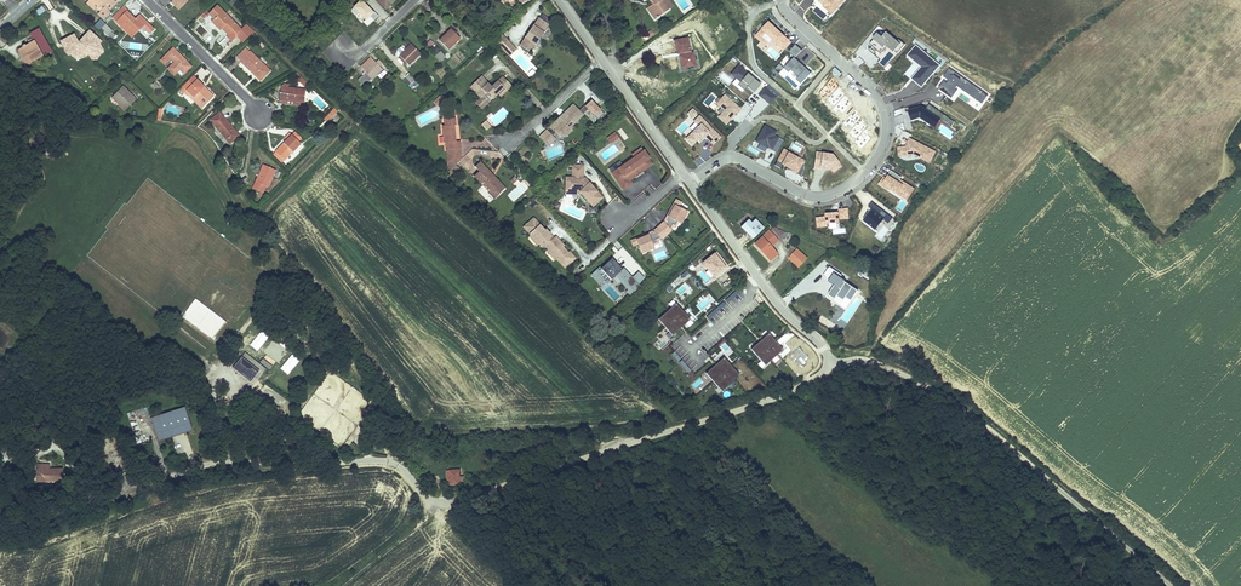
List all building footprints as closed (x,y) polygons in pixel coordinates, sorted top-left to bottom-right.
[(95,0),(90,0),(87,3),(98,14),(100,12),(92,3),(95,0)] [(119,0),(95,0),(92,3),(100,12),(98,14),(103,19),(110,12),(109,11),(119,0)] [(179,8),(187,0),(173,0),(172,1),(179,8)] [(386,9),(395,0),(377,0),(386,9)] [(654,3),(652,4),(647,8),(655,19),(669,9),(664,2),(666,0),(651,0),(654,3)] [(669,9),(673,6),(669,0),(666,0),(664,2),(669,9)] [(834,11),(842,0),(818,0),(834,11)] [(359,5),(355,10),(360,15),(357,18),(367,27),(378,15),(365,3),(361,7),(359,5)] [(39,15),(46,10),(43,5),(36,11),(39,15)] [(212,21),(220,30),(222,29),(223,28),(226,31),(225,31),(228,35),(227,36),(232,41),(236,38),(236,35),(241,30),(217,5),(209,13),(206,10),(201,15),(204,18),(209,13),(214,19),(212,21)] [(116,21),(117,21),(126,11),(128,10),(123,6),(112,17),(116,21)] [(145,28),(150,33),(154,29),(149,24),(147,24),(146,23),(147,22),(139,14),(135,19),(126,11),(117,21),(116,21),(116,22),(132,37),(141,28),(145,28)] [(537,17),(519,45),(530,53),(549,25),(537,17)] [(757,46),(766,53),(768,52),(767,51),(771,46),(780,55),(784,50),(790,43),(785,38),(786,37),(770,22),(757,36),(762,41),(757,46)] [(105,24),(100,29),(107,35),(111,31),(112,30),(105,24)] [(241,30),(236,35),(242,42),(252,32),(245,25),(241,30)] [(30,33),(32,38),(34,41),(30,43),(25,45),(25,44),(22,46),(22,47),(19,49),(24,58),(31,54),(34,61),(51,51),(39,28),(30,33)] [(450,29),(439,40),(448,50),(460,38),(456,34),(451,29),(450,29)] [(877,63),(884,69),(904,46),(885,30),(878,37),(874,33),(868,40),(874,44),(868,50),(879,60),(877,63)] [(98,41),(99,39),(89,31),(79,42),(78,41),(75,34),(59,42),(67,53),(68,52),(71,55),(76,58),(79,55),(87,51),(89,55),(90,57),(103,50),(100,44),(98,41)] [(115,36),(111,31),(107,35),(111,40),(115,36)] [(500,46),(506,40),(502,36),(496,42),(500,46)] [(688,38),(675,40),(677,53),(677,54),(681,53),(681,55),(680,55),(680,56),(682,68),(696,66),(693,52),(691,53),(688,38)] [(429,49),(435,43),(431,39),(425,45),(429,49)] [(506,53),(513,46),(506,40),(500,46),(506,53)] [(411,44),(405,50),(398,57),(399,59),(401,57),(406,63),(409,65),(420,53),(411,44)] [(789,52),(795,57),(802,50),(796,44),(789,52)] [(916,44),(907,55),(921,67),(911,79),(922,88),(922,87),(914,80),(926,66),(910,53),(916,46),(916,44)] [(941,65),(916,44),(916,46),(940,66),(922,87),(922,88),(941,65)] [(435,45),(431,49),(436,54),(440,50),(435,45)] [(513,46),(506,53),(509,55),(516,49),(513,46)] [(914,80),(922,87),(940,66),(916,46),(910,53),(926,66),(914,80)] [(398,57),(405,50),(401,47),(397,50),(396,52),(397,56),(398,57)] [(179,70),(183,74),(191,66),(187,62),(174,48),(161,60),(165,64),(171,58),(175,62),(168,69),(174,75),(179,70)] [(237,58),(260,81),(270,71),(250,52),(246,48),(237,58)] [(19,49),(18,49),(27,65),(34,61),(31,54),(24,58),(19,49)] [(91,59),(97,59),(103,50),(90,57),(91,59)] [(445,57),(440,52),(435,56),(440,61),(445,57)] [(373,60),(371,57),(361,67),(363,69),(373,60)] [(809,72),(792,57),(781,68),(785,72),(788,69),(795,76),(793,79),(798,84),(809,72)] [(376,63),(373,60),(363,69),(366,72),(358,80),(364,86),(382,69),(379,66),(376,63)] [(763,79),(740,61),(729,74),(752,92),(763,79)] [(988,93),(949,66),(934,88),(949,97),(955,87),(980,104),(988,93)] [(405,77),(411,83),(415,80),(408,73),(405,77)] [(305,87),(308,83),(300,75),(297,79),(305,87)] [(196,80),(193,76),(183,86),(187,90),(196,80)] [(496,83),(492,87),(481,76),(470,87),(481,98),(486,93),(488,95),(487,95),(489,98),(490,97),(492,99),(498,94),(501,97),(512,86),(507,81),(503,81),(498,86),(496,83)] [(503,76),(496,83),(498,86),(503,81),(507,81),(503,76)] [(213,96),(196,80),(187,90),(183,86),(180,89),(187,96),(188,95),(190,93),(203,106),(213,96)] [(757,92),(770,105),(780,95),(767,82),(757,92)] [(284,85),(281,86),(280,93),(278,101),(279,101),(286,102),(286,100),(294,101),(294,105),(302,106),(303,102),(304,103),(306,90),(288,87),(289,85),(284,85)] [(112,97),(125,110),(136,100),(123,87),(112,97)] [(190,93),(188,95),(201,109),(203,106),(190,93)] [(481,98),(475,103),(482,109),(492,99),(490,97),(489,98),(487,95),(488,95),(486,93),(481,98)] [(743,109),(726,95),(718,104),(726,111),(720,117),(729,125),(743,109)] [(564,114),(566,117),(562,120),(560,118),(550,127),(559,137),(569,127),(567,125),(571,121),(573,124),(588,109),(598,120),(604,114),(591,100),(579,111),(573,105),(564,114)] [(953,121),(930,106),(910,112),(914,122),(923,119),(938,130),(943,122),(950,127),(953,121)] [(693,108),(688,113),(692,118),(698,113),(693,108)] [(220,113),(210,120),(230,144),(239,136),(220,113)] [(455,118),(444,119),(444,126),(442,126),(444,143),(445,143),(445,150),(446,150),(460,149),(461,149),(460,141),(456,141),(454,125),(456,125),(455,118)] [(482,124),(487,130),(490,127),(485,121),(482,124)] [(572,131),(573,124),(569,127),(559,137),(566,137),(572,131)] [(697,143),(699,145),(707,138),(713,144),(720,137),(708,124),(704,128),(700,124),(685,138),(693,146),(697,143)] [(784,141),(776,137),(778,133),(766,127),(758,142),(778,152),(784,141)] [(555,139),(546,130),(540,137),(548,146),(555,139)] [(295,138),(298,141),(302,138),(295,132),(292,135),(295,138)] [(275,152),(284,160),(301,144),(298,141),(295,138),(292,135),(290,133),(286,137),(288,139),(275,152)] [(899,157),(916,155),(930,163),(936,152),(910,139),(906,147),(899,148),(899,157)] [(635,157),(623,166),(612,173),(624,190),(632,184),(630,180),(635,176),(636,174),(635,173),(639,171),(640,171),(641,172),(642,171),(652,164),(648,159),(649,158),(644,151),(643,152),(641,149),(633,154),(635,157)] [(460,150),(446,151),(447,167),(450,169),(461,159),(460,150)] [(805,160),(786,150),(778,165),(797,175),(805,160)] [(284,160),(275,152),(273,154),(282,162),(284,160)] [(816,153),(814,170),(837,172),(842,167),(832,154),(816,153)] [(700,157),(694,161),(697,166),(704,162),(700,157)] [(505,188),(480,161),(474,167),(479,172),(474,176),(495,198),(505,188)] [(609,168),(612,173),(623,166),(620,161),(609,168)] [(275,170),(263,165),(253,189),(263,193),(266,186),(268,187),(275,170)] [(461,170),(456,165),(447,173),(450,176),(453,173),(455,175),(461,170)] [(572,178),(566,177),(566,190),(577,190),(577,192),(579,194),(585,201),(587,199),(593,206),(602,197),(589,183),(588,185),(584,181),(586,180),(585,178),(583,178),(583,166),(573,165),(572,178)] [(881,185),(907,201),(915,188),(901,180),(903,177),(891,169),(881,185)] [(513,202),(527,189),(521,182),(507,195),(513,202)] [(659,226),(666,235),(671,230),(670,230),(673,225),(675,227),(678,222),(681,223),(687,212),(678,207),(681,202),(676,200),(669,213),(670,213),(668,217),(667,216),(665,220),(666,222),(664,223),(663,222),(659,226)] [(868,207),(870,208),(872,210),(863,221),(873,229),(878,223),(879,224),(887,214),(872,202),(868,207)] [(827,213),(827,216),(817,216),(818,227),(827,226),(827,228),(840,228),(840,218),(850,218),(849,208),(840,208),(840,212),(827,213)] [(892,219),(887,214),(879,224),(878,223),(873,229),(876,230),(884,220),(888,224),(892,219)] [(544,229),(534,218),(524,227),(531,235),(539,244),(543,248),(545,246),(553,238),(546,230),(545,231),(544,229)] [(748,219),(740,226),(753,239),(764,229),(755,219),(751,222),(748,219)] [(666,235),(659,226),(654,230),(655,231),(654,233),(652,232),(648,233),(649,235),(645,236),(644,235),(631,241),(633,246),(638,244),(642,253),(654,248),(653,245),(658,243),(657,240),(661,238),(662,239),(666,235)] [(768,229),(753,243),(771,261),(779,254),(772,247),(779,240),(768,229)] [(539,244),(531,235),(529,237),(537,245),(539,244)] [(556,236),(553,238),(545,246),(548,249),(557,259),(565,268),(576,258),(571,253),(570,254),(568,252),(563,247),(564,246),(556,236)] [(655,261),(667,256),(663,247),(651,252),(655,261)] [(557,259),(548,249),(546,251),(555,260),(557,259)] [(797,250),(789,258),(799,267),(807,258),(797,250)] [(717,252),(714,254),(725,267),(713,276),(715,278),(729,267),(717,252)] [(714,254),(703,263),(713,276),(725,267),(714,254)] [(599,267),(591,275),(600,284),(605,279),(602,276),(605,273),(611,280),(615,276),(618,274),(634,292),(641,286),(638,284),(644,278),(638,272),(632,277),(630,279),(628,277),(630,275),(624,268),(622,269),(614,260),(612,262),(610,260),(601,268),(599,267)] [(634,292),(618,274),(615,276),(628,290),(626,292),(630,296),(634,292)] [(828,280),(835,284),(828,295),(833,298),(835,295),(842,299),(845,295),(854,301),(860,291),(831,274),(828,280)] [(741,291),(739,289),(725,301),(727,303),(741,291)] [(726,304),(724,302),(706,317),(709,319),(726,304)] [(690,320),(676,303),(658,319),(672,335),(690,320)] [(848,307),(840,320),(846,324),(854,310),(848,307)] [(785,351),(769,333),(751,349),(767,367),(785,351)] [(726,355),(731,350),(724,341),(719,345),(726,355)] [(280,362),(287,350),(272,342),(265,354),(280,362)] [(675,351),(671,353),(686,373),(690,371),(675,351)] [(724,357),(706,373),(722,391),(740,375),(724,357)] [(242,358),(233,368),(251,382),(259,372),(242,358)] [(698,393),(707,386),(701,377),(691,385),(698,393)] [(286,411),(291,404),(267,388),(262,395),(286,411)] [(194,431),(186,407),(151,418),(159,442),(194,431)] [(367,423),(363,428),(370,434),(374,429),(367,423)] [(0,444),(0,458),(5,463),(8,460),(3,454),(6,451),(0,444)] [(11,456),(6,451),(3,454),(8,460),(11,456)] [(36,481),(63,481),(63,469),(50,469),(44,469),(44,464),(36,465),(36,481)] [(450,485),(465,484),(464,476),(459,476),(459,470),(447,470),(447,481),(450,481),(450,485)]
